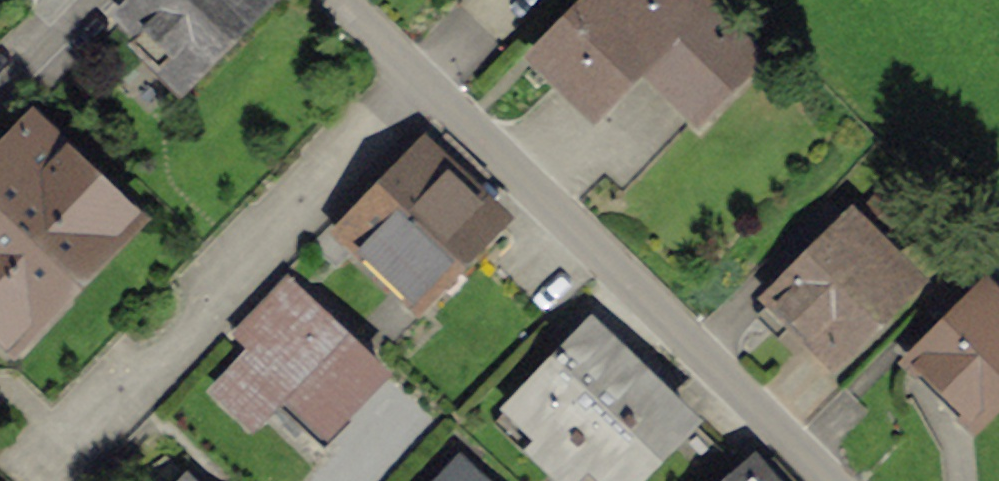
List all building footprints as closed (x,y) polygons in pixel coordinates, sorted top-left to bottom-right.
[(113,36),(178,101),(281,0),(150,0),(113,36)] [(689,0),(591,0),(523,72),(586,130),(699,10),(689,0)] [(33,128),(0,162),(0,331),(12,343),(130,222),(33,128)] [(505,224),(406,154),(331,261),(429,330),(505,224)] [(923,291),(850,216),(753,309),(826,384),(923,291)] [(995,276),(902,372),(971,439),(998,411),(998,280),(995,276)] [(383,379),(289,285),(241,333),(257,349),(217,389),(251,423),(281,393),(325,436),(383,379)] [(570,338),(497,422),(566,480),(637,480),(680,432),(570,338)] [(457,465),(442,480),(474,480),(457,465)] [(748,468),(736,480),(763,480),(748,468)]
